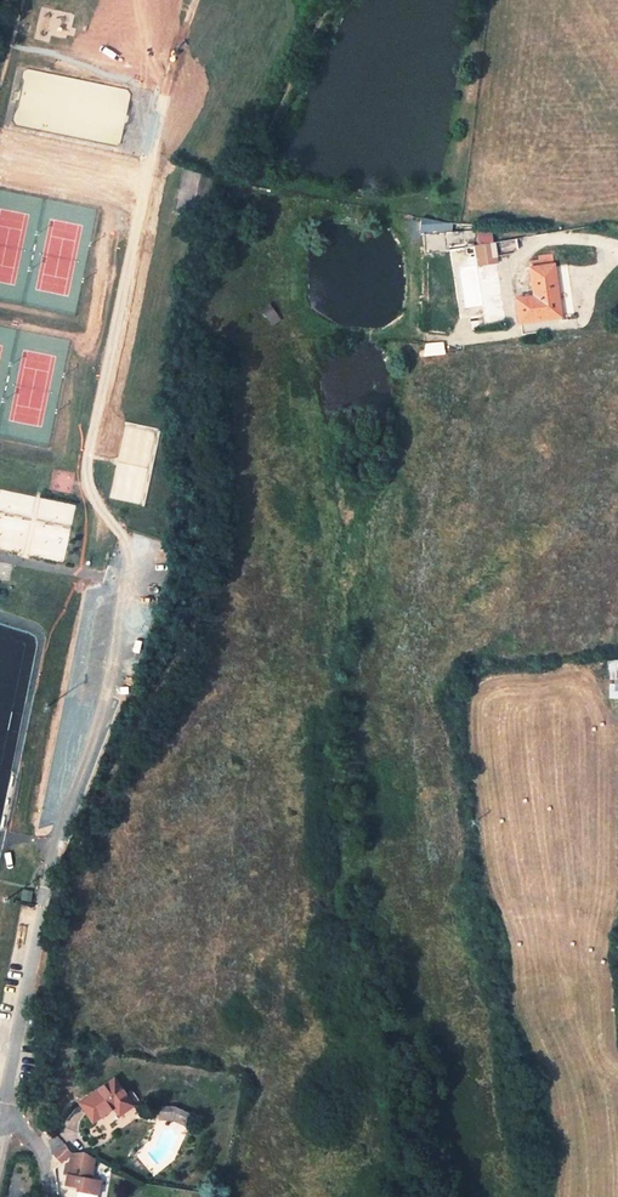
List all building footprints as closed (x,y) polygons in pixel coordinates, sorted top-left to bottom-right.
[(425,253),(493,242),(492,230),(424,233),(425,253)] [(474,246),(486,327),(504,324),(495,264),(492,244),(474,246)] [(530,262),(531,268),(553,265),(554,265),(552,255),(538,257),(539,261),(530,262)] [(530,269),(535,297),(517,299),(520,322),(523,322),(525,334),(538,332),(539,334),(577,329),(576,319),(561,321),(553,265),(531,268),(530,269)] [(608,662),(609,673),(609,679),(617,679),(617,660),(608,662)] [(609,679),(609,699),(617,699),(617,679),(609,679)] [(119,1115),(132,1105),(114,1079),(80,1103),(93,1121),(114,1107),(119,1115)] [(174,1108),(160,1108),(160,1118),(172,1118),(174,1108)] [(188,1114),(174,1108),(172,1118),(175,1120),(173,1122),(184,1128),(185,1125),(184,1124),(188,1114)] [(66,1143),(55,1153),(62,1162),(69,1156),(74,1152),(66,1143)] [(86,1151),(74,1152),(69,1156),(68,1164),(70,1164),(68,1175),(66,1174),(64,1185),(77,1187),(76,1190),(97,1194),(99,1180),(95,1176),(90,1175),(93,1155),(86,1151)]
